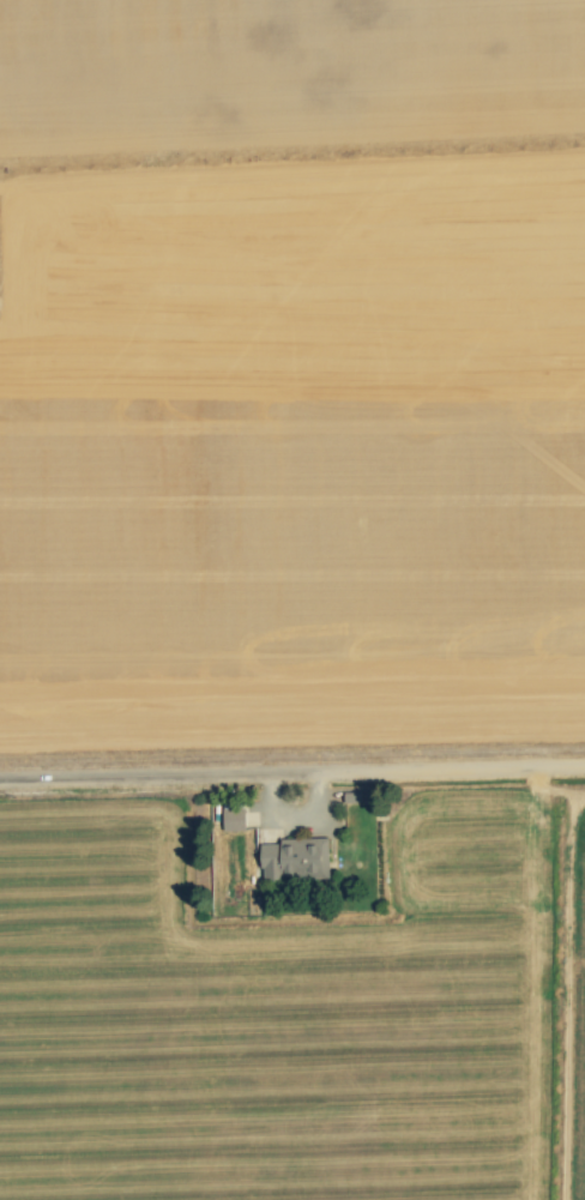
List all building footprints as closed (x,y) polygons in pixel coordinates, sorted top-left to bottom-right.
[(245,832),(245,808),(223,808),(223,831),(245,832)] [(328,840),(261,842),(262,882),(330,879),(328,840)]
